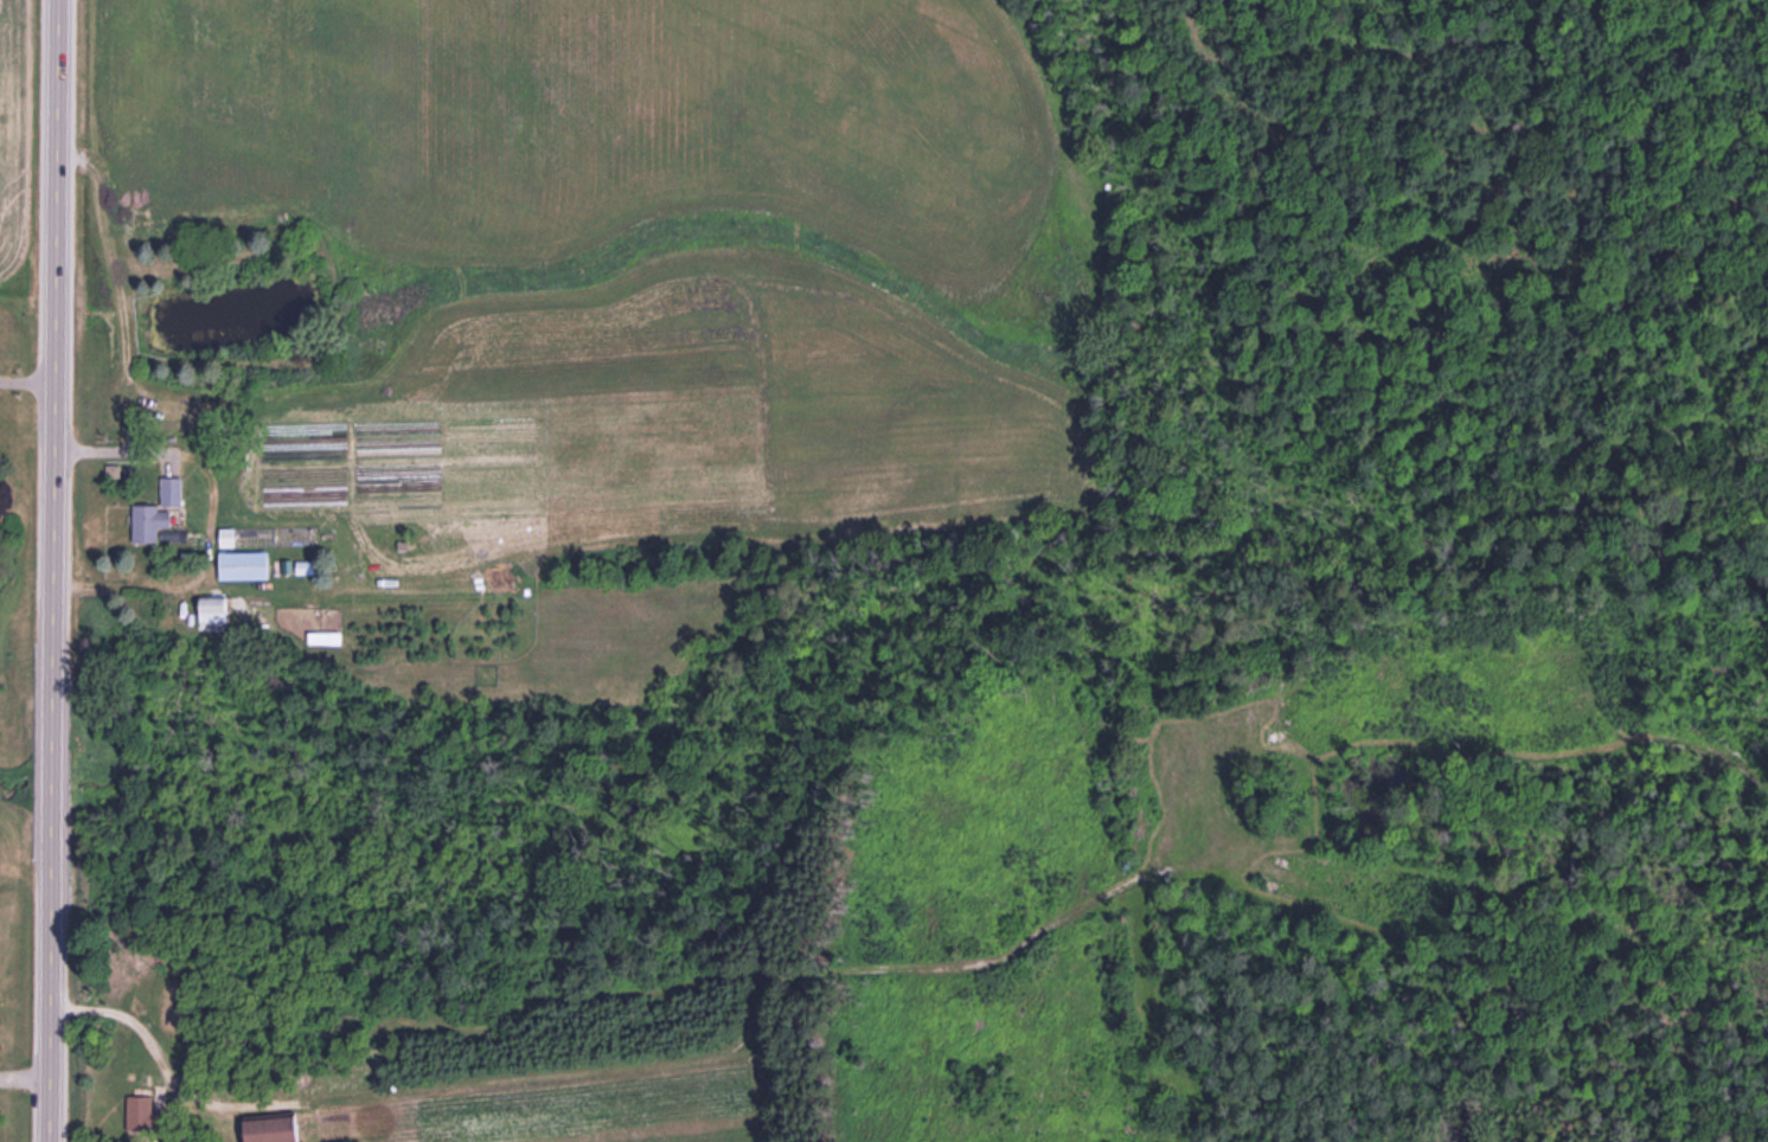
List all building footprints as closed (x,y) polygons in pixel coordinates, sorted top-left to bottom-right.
[(133,505),(133,542),(179,542),(180,477),(160,477),(160,505),(133,505)] [(270,579),(270,553),(223,553),(223,579),(270,579)] [(202,623),(232,623),(232,597),(202,597),(202,623)] [(155,1095),(127,1095),(127,1131),(155,1131),(155,1095)] [(302,1112),(245,1117),(247,1141),(305,1141),(302,1112)]
